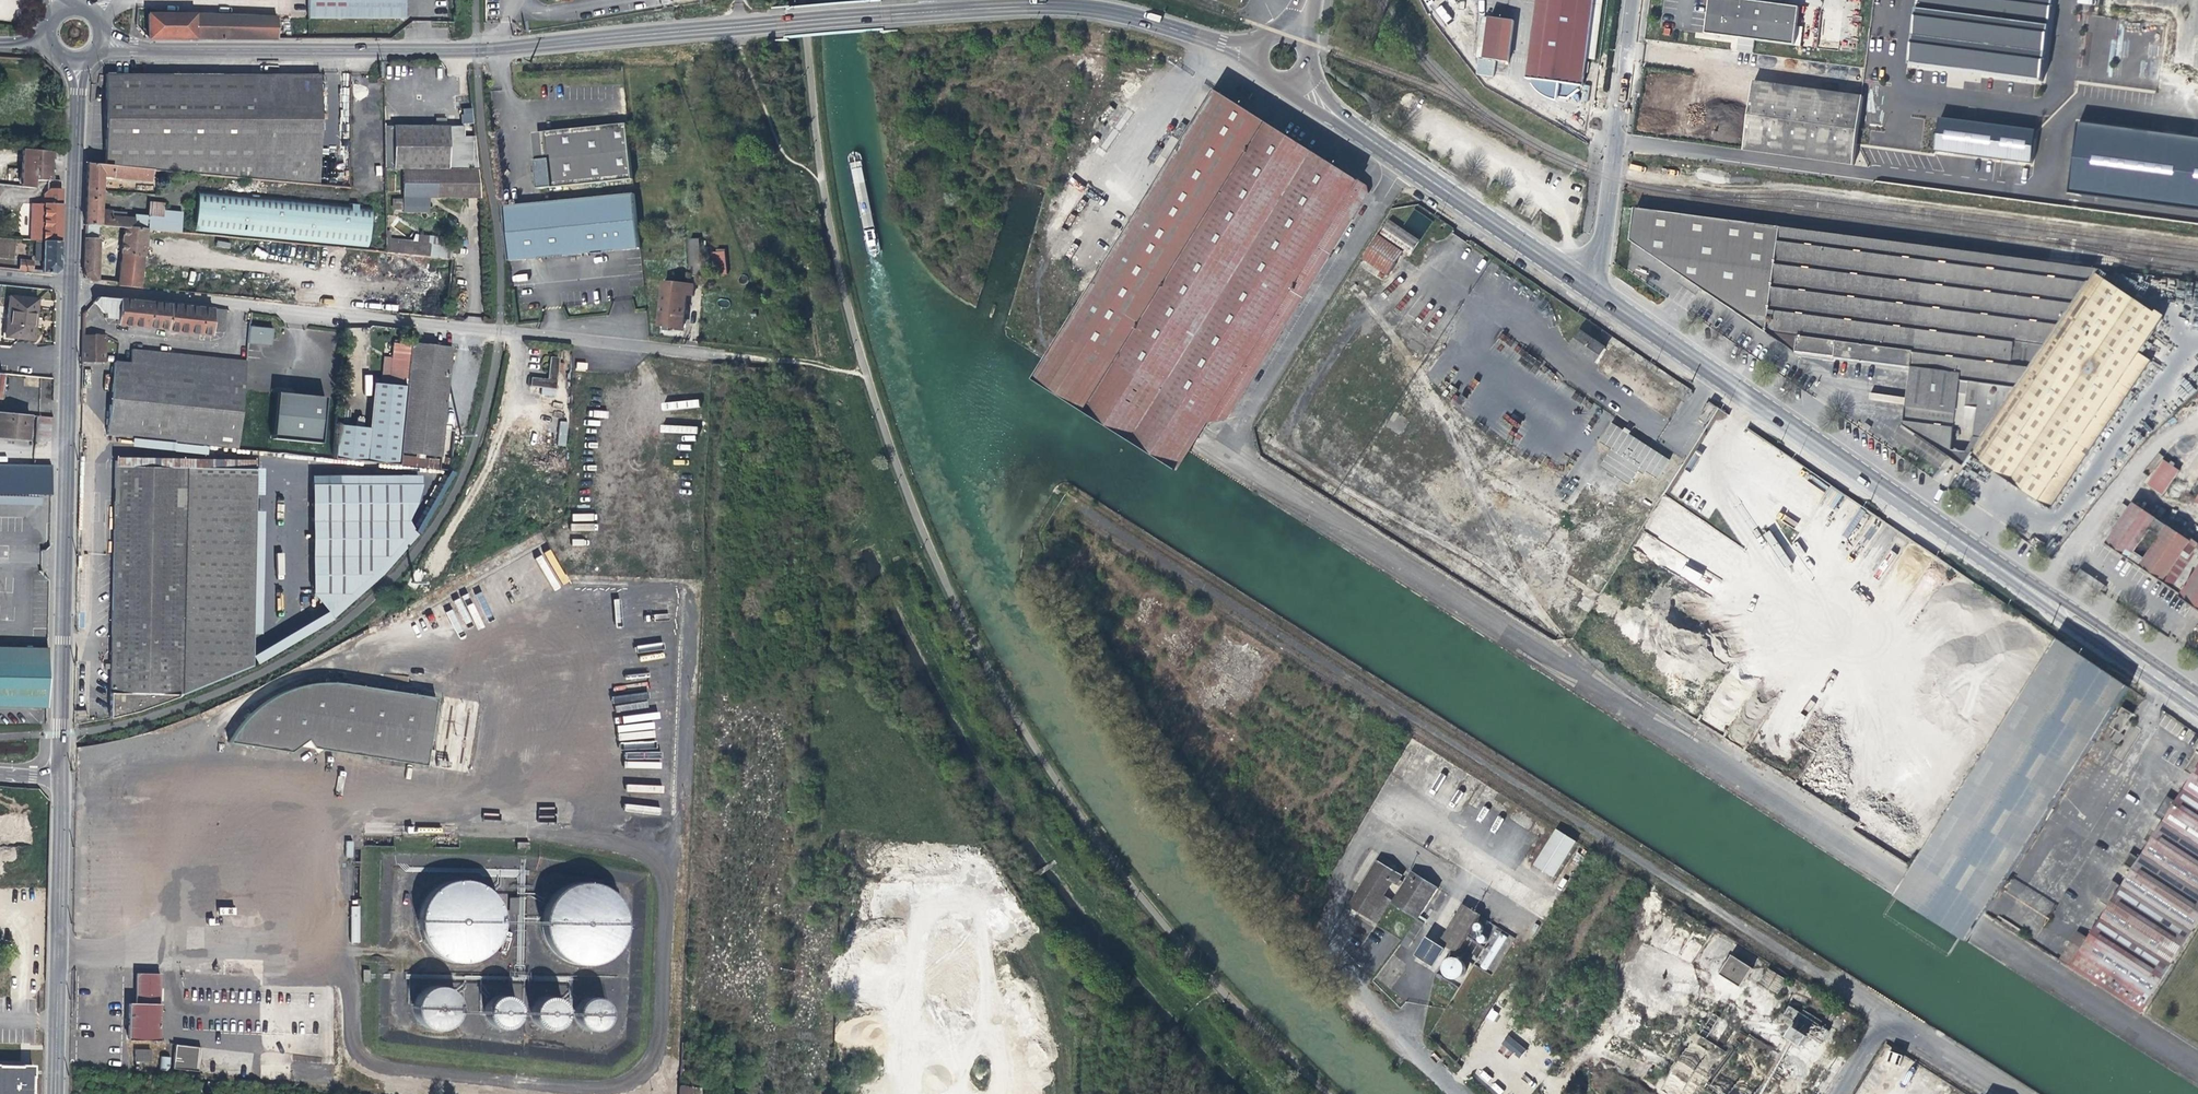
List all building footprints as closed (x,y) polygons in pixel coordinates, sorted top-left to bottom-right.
[(307,19),(404,20),(405,0),(307,0),(307,19)] [(1586,59),(1591,59),(1599,0),(1536,0),(1527,78),(1531,79),(1530,84),(1540,96),(1553,102),(1557,98),(1567,100),(1577,91),(1578,86),(1582,86),(1586,59)] [(1704,33),(1800,46),(1802,27),(1797,26),(1800,7),(1744,0),(1709,0),(1704,33)] [(1909,67),(2042,82),(2053,0),(1917,0),(1909,67)] [(1435,10),(1445,23),(1451,18),(1442,5),(1435,10)] [(147,15),(146,38),(147,39),(196,39),(196,15),(147,15)] [(277,15),(196,15),(196,39),(277,40),(277,15)] [(1489,17),(1489,24),(1484,58),(1508,62),(1514,20),(1489,17)] [(255,177),(256,74),(103,73),(104,112),(105,163),(255,177)] [(286,74),(256,74),(255,177),(319,185),(319,74),(286,74)] [(1852,164),(1861,95),(1753,82),(1744,150),(1852,164)] [(1067,334),(1116,364),(1267,121),(1219,90),(1067,334)] [(462,124),(472,123),(471,115),(461,116),(462,124)] [(2032,163),(2038,130),(1937,116),(1933,150),(2032,163)] [(1313,150),(1267,121),(1116,364),(1161,393),(1208,422),(1227,419),(1367,193),(1366,185),(1359,180),(1343,170),(1313,150)] [(2076,123),(2066,192),(2197,209),(2197,139),(2076,123)] [(632,174),(627,124),(545,134),(547,161),(534,163),(535,173),(536,184),(632,174)] [(402,168),(476,168),(473,136),(462,136),(462,126),(455,126),(440,126),(384,126),(383,167),(402,168)] [(23,148),(22,164),(35,166),(36,149),(23,148)] [(53,151),(36,149),(35,166),(52,167),(53,160),(53,151)] [(151,182),(152,169),(105,163),(87,163),(86,175),(86,190),(101,191),(101,177),(151,182)] [(35,166),(22,164),(22,187),(32,188),(33,180),(35,180),(35,166)] [(52,173),(52,167),(35,166),(35,180),(50,181),(52,181),(52,173)] [(476,168),(402,168),(402,212),(428,213),(428,198),(452,198),(479,198),(476,168)] [(536,191),(633,181),(632,174),(536,184),(536,191)] [(43,203),(34,203),(33,240),(35,240),(42,240),(61,241),(62,197),(63,189),(44,188),(43,203)] [(194,232),(367,249),(371,207),(352,205),(198,189),(194,232)] [(100,209),(101,191),(86,190),(85,207),(84,223),(122,227),(137,228),(137,218),(111,215),(110,210),(100,209)] [(504,208),(509,262),(592,254),(622,251),(640,250),(635,196),(504,208)] [(164,204),(155,203),(154,217),(162,217),(164,204)] [(1909,369),(1902,424),(1942,452),(1945,454),(1946,447),(1955,379),(1965,381),(1962,405),(1975,407),(1971,438),(1965,449),(1959,459),(1957,462),(1956,463),(1961,467),(1969,456),(2087,283),(1754,237),(1756,223),(1635,208),(1630,240),(1688,280),(1796,354),(1841,360),(1909,369)] [(1406,227),(1424,232),(1429,218),(1411,212),(1406,227)] [(985,227),(988,216),(980,214),(977,224),(985,227)] [(1389,221),(1379,237),(1403,252),(1409,255),(1418,239),(1389,221)] [(184,224),(168,222),(167,231),(183,233),(184,224)] [(1772,237),(1773,227),(1765,226),(1764,236),(1772,237)] [(122,227),(117,283),(117,285),(141,288),(142,274),(147,229),(137,228),(122,227)] [(690,277),(703,276),(702,260),(700,260),(698,234),(688,235),(690,277)] [(1390,274),(1403,252),(1379,237),(1365,259),(1367,260),(1388,273),(1390,274)] [(100,239),(83,238),(83,247),(82,273),(90,282),(98,282),(100,239)] [(385,238),(385,252),(429,256),(429,242),(385,238)] [(34,260),(42,260),(42,240),(35,240),(34,260)] [(42,260),(42,272),(54,273),(60,269),(61,241),(42,240),(42,260)] [(712,251),(713,274),(726,273),(724,251),(712,251)] [(20,260),(19,269),(31,270),(32,261),(20,260)] [(1383,281),(1388,273),(1367,260),(1362,267),(1383,281)] [(165,276),(142,274),(141,288),(164,290),(165,276)] [(2092,276),(2087,283),(1969,456),(1975,460),(2038,503),(2049,511),(2150,363),(2138,355),(2162,320),(2156,317),(2155,318),(2132,303),(2139,292),(2121,280),(2113,290),(2092,276)] [(659,327),(683,329),(684,312),(686,295),(691,296),(692,286),(663,283),(659,327)] [(34,322),(37,299),(9,295),(4,336),(32,340),(34,322)] [(98,297),(93,302),(98,307),(105,315),(105,317),(117,318),(116,323),(167,329),(167,330),(210,335),(213,309),(189,306),(130,300),(98,297)] [(249,326),(247,343),(272,346),(272,338),(273,329),(249,326)] [(1594,361),(1604,348),(1581,333),(1572,346),(1594,361)] [(1049,362),(1036,381),(1085,412),(1097,393),(1116,364),(1067,334),(1049,362)] [(105,336),(82,335),(81,361),(95,361),(104,361),(105,336)] [(406,382),(411,343),(392,343),(390,370),(389,381),(406,382)] [(400,452),(440,456),(448,385),(452,347),(411,343),(400,452)] [(131,349),(129,363),(244,374),(245,360),(131,349)] [(559,357),(549,356),(548,368),(546,379),(532,377),(531,384),(556,387),(559,357)] [(236,448),(244,374),(129,363),(114,361),(106,435),(236,448)] [(587,371),(588,363),(577,362),(576,370),(587,371)] [(1161,393),(1116,364),(1097,393),(1085,412),(1131,442),(1144,422),(1161,393)] [(331,458),(397,465),(398,455),(405,386),(373,383),(368,428),(335,424),(331,458)] [(324,395),(277,390),(272,436),(320,441),(324,395)] [(1144,422),(1131,442),(1177,471),(1190,451),(1193,446),(1208,422),(1161,393),(1144,422)] [(1718,407),(1710,402),(1699,420),(1707,425),(1718,407)] [(0,412),(0,438),(20,439),(26,440),(28,415),(0,412)] [(51,437),(52,416),(37,416),(36,437),(51,437)] [(1933,465),(1942,452),(1902,424),(1895,420),(1887,433),(1933,465)] [(561,421),(558,445),(565,446),(568,422),(561,421)] [(1626,433),(1612,423),(1599,441),(1611,450),(1600,467),(1629,485),(1640,469),(1657,479),(1669,460),(1626,433)] [(1965,449),(1946,447),(1945,454),(1957,462),(1959,459),(1965,449)] [(451,460),(398,455),(397,465),(449,470),(451,460)] [(115,456),(114,465),(254,468),(254,459),(115,456)] [(1956,489),(1975,460),(1969,456),(1961,467),(1949,485),(1956,489)] [(2161,497),(2178,472),(2163,462),(2146,487),(2161,497)] [(51,494),(52,464),(0,463),(0,493),(51,494)] [(1944,482),(1949,485),(1961,467),(1956,463),(1944,482)] [(254,468),(114,465),(112,594),(110,717),(138,710),(189,692),(251,665),(252,632),(254,511),(254,495),(254,468)] [(262,468),(254,468),(254,495),(262,495),(262,468)] [(421,520),(421,475),(314,475),(314,595),(326,605),(330,613),(277,640),(271,647),(254,655),(258,662),(346,618),(408,540),(417,536),(433,515),(418,523),(418,514),(421,520)] [(1635,552),(1718,595),(1732,567),(1722,562),(1724,557),(1716,553),(1715,553),(1698,544),(1704,531),(1718,538),(1722,530),(1661,499),(1645,529),(1647,529),(1635,552)] [(2106,543),(2142,571),(2172,593),(2197,550),(2197,549),(2134,503),(2106,543)] [(262,511),(254,511),(252,632),(260,632),(262,511)] [(1749,518),(1749,526),(1772,527),(1773,519),(1749,518)] [(1771,531),(1763,536),(1784,568),(1791,563),(1781,548),(1771,531)] [(2172,593),(2197,612),(2197,550),(2172,593)] [(2077,578),(2099,593),(2104,587),(2081,572),(2077,578)] [(1599,596),(1608,583),(1591,573),(1582,586),(1599,596)] [(1588,614),(1594,604),(1579,594),(1573,604),(1588,614)] [(310,612),(315,619),(328,612),(324,604),(310,612)] [(2060,640),(1896,894),(1968,940),(1975,930),(2127,687),(2060,640)] [(0,646),(0,708),(46,710),(49,647),(0,646)] [(237,731),(230,743),(290,750),(308,739),(316,752),(321,747),(425,766),(436,699),(326,682),(317,682),(308,684),(299,686),(286,690),(278,694),(273,696),(266,701),(258,706),(248,715),(237,731)] [(2122,737),(2120,735),(2132,716),(2122,710),(2109,728),(2115,732),(2110,741),(2117,745),(2122,737)] [(2192,778),(2197,770),(2197,747),(2182,771),(2192,778)] [(2192,778),(2180,798),(2164,822),(2139,862),(2128,855),(2122,865),(2133,872),(2122,888),(2110,908),(2082,950),(2071,967),(2142,1012),(2197,925),(2197,770),(2192,778)] [(2154,815),(2164,822),(2180,798),(2170,791),(2154,815)] [(1569,837),(1550,825),(1520,872),(1539,884),(1569,837)] [(1374,919),(1392,891),(1387,888),(1392,880),(1397,883),(1403,874),(1377,858),(1349,902),(1374,919)] [(1392,902),(1417,918),(1437,888),(1411,872),(1392,902)] [(420,917),(420,920),(420,921),(420,927),(422,934),(424,938),(426,942),(428,944),(432,949),(435,952),(442,956),(446,958),(452,959),(458,961),(466,960),(474,958),(481,955),(486,952),(491,947),(496,940),(499,934),(500,928),(501,919),(501,913),(500,907),(498,902),(496,898),(491,892),(487,888),(480,883),(471,880),(462,878),(454,879),(447,881),(439,884),(433,889),(428,895),(424,902),(421,911),(420,917)] [(2100,901),(2110,908),(2122,888),(2112,881),(2100,901)] [(577,883),(571,884),(570,884),(560,889),(555,893),(550,898),(548,902),(546,904),(544,912),(542,919),(542,927),(543,933),(546,939),(549,946),(555,953),(558,955),(562,958),(568,960),(573,962),(577,963),(583,963),(590,963),(593,962),(594,962),(598,961),(602,958),(604,958),(607,956),(613,951),(617,946),(619,942),(621,939),(623,932),(624,927),(624,921),(622,913),(620,907),(618,902),(615,898),(612,895),(609,892),(601,886),(596,885),(593,884),(584,882),(577,883)] [(1463,903),(1439,942),(1457,953),(1481,915),(1463,903)] [(352,906),(351,942),(359,942),(360,906),(352,906)] [(1422,922),(1417,918),(1405,936),(1410,940),(1422,922)] [(1444,976),(1445,973),(1444,971),(1444,969),(1444,967),(1444,965),(1445,963),(1446,961),(1447,959),(1449,958),(1451,957),(1453,957),(1455,956),(1457,957),(1457,953),(1439,942),(1426,964),(1444,976)] [(2059,959),(2071,967),(2082,950),(2070,942),(2059,959)] [(1749,978),(1761,960),(1747,952),(1736,970),(1749,978)] [(1459,957),(1457,957),(1455,956),(1453,957),(1451,957),(1449,958),(1447,959),(1446,961),(1445,963),(1444,965),(1444,967),(1444,969),(1444,971),(1445,973),(1446,975),(1448,976),(1450,977),(1452,978),(1454,979),(1456,979),(1458,978),(1460,977),(1462,976),(1463,975),(1465,973),(1465,971),(1466,969),(1466,967),(1466,965),(1465,963),(1464,961),(1463,959),(1461,958),(1459,957)] [(1758,979),(1773,989),(1777,991),(1786,977),(1766,966),(1758,979)] [(128,1038),(159,1039),(160,974),(137,973),(136,1003),(129,1003),(129,1019),(128,1038)] [(443,985),(420,989),(412,1005),(416,1021),(440,1033),(462,1029),(463,1035),(474,1033),(481,1036),(484,1029),(483,1023),(474,1019),(474,1018),(466,1014),(469,1009),(467,998),(477,996),(475,983),(467,985),(455,979),(451,988),(443,985)] [(524,997),(495,998),(495,1027),(524,1027),(524,997)] [(573,997),(541,997),(541,1031),(573,1031),(573,1028),(614,1028),(614,1000),(585,1000),(585,1012),(573,1013),(573,997)] [(1826,1034),(1830,1027),(1791,1003),(1787,1009),(1826,1034)] [(1502,1043),(1518,1058),(1526,1050),(1509,1035),(1502,1043)] [(173,1067),(198,1070),(201,1047),(176,1044),(173,1067)] [(136,1049),(136,1060),(151,1060),(150,1050),(136,1049)] [(170,1070),(171,1057),(161,1056),(161,1070),(170,1070)] [(698,1060),(680,1060),(680,1065),(680,1071),(698,1071),(698,1060)] [(31,1070),(0,1066),(0,1093),(32,1093),(31,1070)] [(687,1076),(687,1085),(700,1086),(700,1077),(687,1076)] [(1597,1093),(1608,1082),(1601,1076),(1590,1087),(1597,1093)] [(700,1086),(687,1085),(679,1084),(679,1093),(702,1093),(702,1086),(700,1086)]
